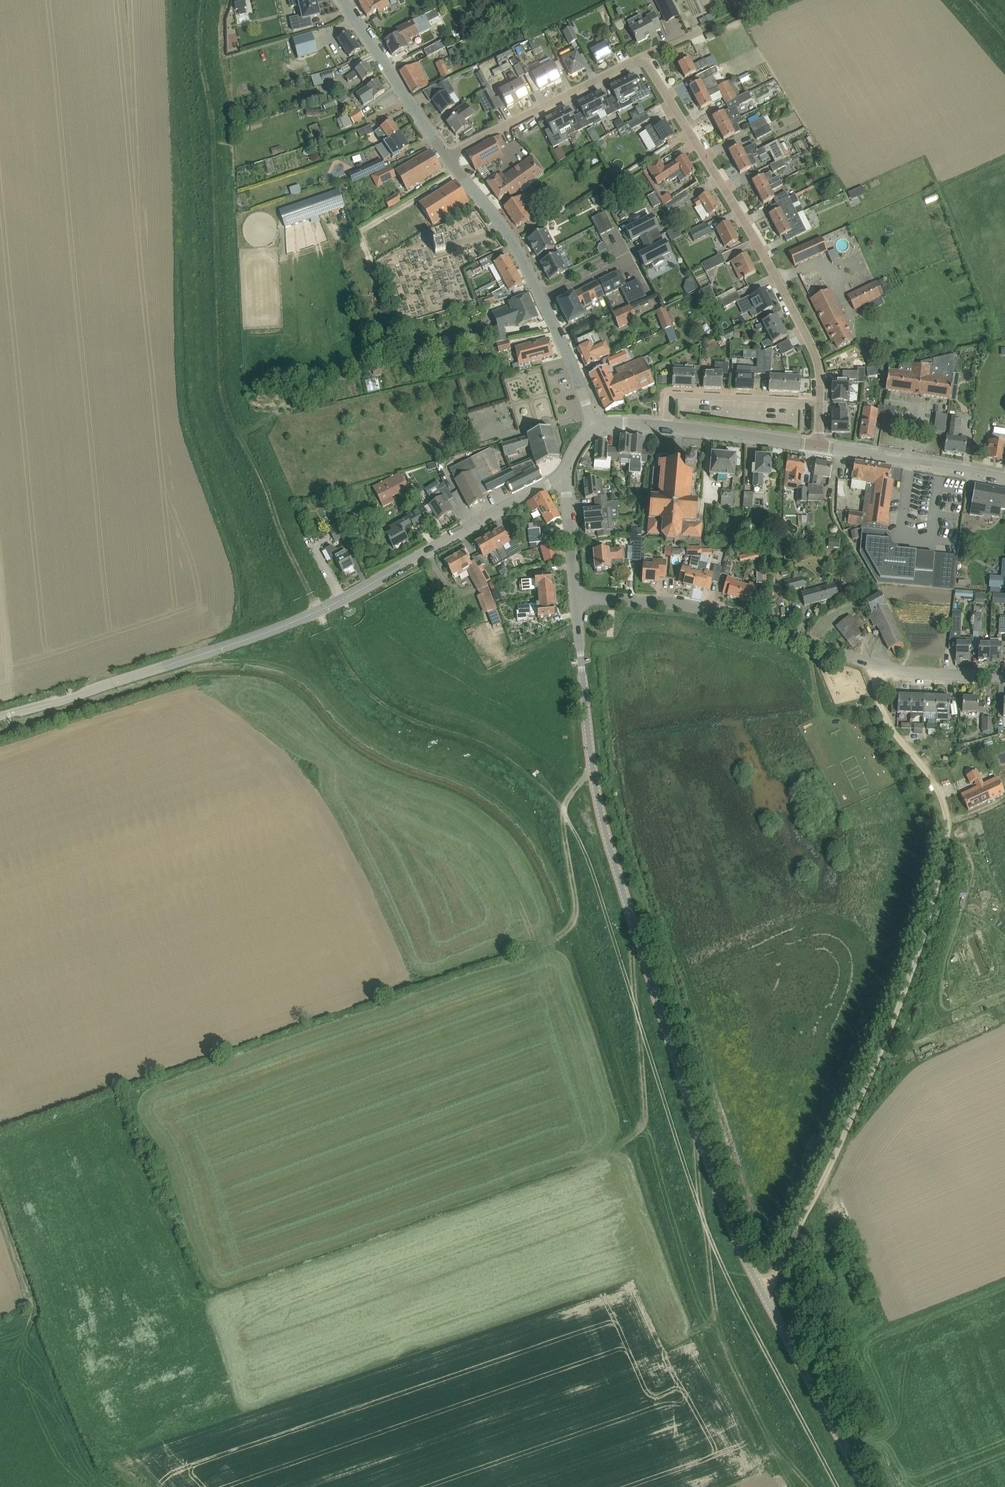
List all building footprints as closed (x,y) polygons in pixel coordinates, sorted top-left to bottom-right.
[(293,31),(312,26),(310,18),(320,16),(316,0),(290,0),(291,7),(300,5),(302,16),(290,19),(293,31)] [(372,0),(365,0),(359,4),(367,17),(377,11),(379,13),(390,7),(387,0),(379,0),(374,3),(372,0)] [(665,22),(677,16),(668,0),(654,0),(665,22)] [(247,8),(245,1),(235,3),(236,10),(247,8)] [(647,19),(630,28),(637,43),(656,34),(654,32),(661,29),(653,13),(646,17),(647,19)] [(428,24),(424,16),(397,29),(399,34),(385,41),(392,56),(408,48),(405,42),(431,29),(428,24)] [(563,32),(570,45),(578,40),(571,28),(563,32)] [(338,40),(349,57),(360,49),(349,32),(338,40)] [(293,40),(299,58),(310,55),(308,47),(315,45),(312,34),(293,40)] [(599,47),(590,52),(597,64),(613,56),(606,44),(602,37),(596,40),(599,47)] [(442,41),(423,50),(427,57),(445,48),(442,41)] [(541,46),(533,51),(535,55),(544,51),(541,46)] [(524,53),(522,47),(515,50),(518,55),(524,53)] [(559,54),(566,68),(571,77),(585,70),(573,47),(559,54)] [(498,62),(512,55),(510,50),(496,57),(498,62)] [(685,78),(707,66),(704,60),(692,65),(689,59),(678,64),(685,78)] [(442,77),(449,74),(443,60),(436,64),(442,77)] [(480,69),(482,72),(486,80),(503,72),(500,67),(498,68),(495,61),(480,69)] [(359,76),(363,82),(373,75),(366,63),(346,77),(349,82),(359,76)] [(429,84),(416,63),(400,72),(412,93),(429,84)] [(500,67),(503,72),(511,68),(508,63),(500,67)] [(561,80),(559,75),(553,64),(542,69),(550,85),(561,80)] [(519,78),(525,75),(519,65),(514,67),(519,78)] [(699,96),(717,87),(715,81),(712,77),(718,74),(714,68),(695,78),(698,83),(689,87),(695,98),(699,96)] [(530,86),(535,83),(539,91),(550,85),(542,69),(531,75),(530,72),(525,75),(530,86)] [(324,84),(323,82),(334,78),(332,70),(311,77),(315,87),(324,84)] [(477,74),(484,90),(489,86),(486,80),(482,72),(477,74)] [(637,94),(640,100),(649,96),(644,84),(638,87),(633,76),(621,81),(624,86),(630,97),(637,94)] [(454,106),(448,97),(456,92),(447,79),(433,89),(438,96),(432,100),(441,114),(454,106)] [(374,98),(374,99),(385,92),(377,80),(367,88),(370,93),(361,100),(364,104),(374,98)] [(510,86),(515,97),(518,102),(529,96),(521,80),(510,86)] [(633,104),(630,97),(624,86),(621,81),(610,87),(616,98),(611,101),(617,112),(633,104)] [(717,87),(699,96),(695,98),(697,103),(697,105),(698,108),(700,108),(700,109),(701,109),(723,98),(725,104),(736,99),(739,97),(736,91),(729,95),(728,92),(732,85),(730,81),(717,87)] [(499,108),(489,86),(484,90),(485,90),(482,91),(492,111),(499,108)] [(518,102),(515,97),(510,86),(499,91),(507,107),(518,102)] [(607,117),(617,112),(611,101),(606,103),(600,92),(589,98),(591,102),(597,114),(604,110),(607,117)] [(342,105),(349,99),(343,93),(337,99),(342,105)] [(736,99),(739,106),(751,100),(748,93),(739,97),(736,99)] [(591,102),(589,98),(578,103),(584,114),(579,117),(584,128),(593,124),(595,125),(601,122),(597,114),(591,102)] [(712,117),(718,128),(722,126),(723,126),(740,117),(736,107),(739,106),(736,99),(725,104),(728,109),(712,117)] [(325,110),(336,105),(334,100),(323,105),(325,110)] [(453,118),(447,122),(456,136),(468,127),(465,122),(474,116),(465,103),(450,114),(453,118)] [(358,108),(348,115),(354,124),(364,117),(358,108)] [(584,128),(579,117),(574,119),(568,108),(557,114),(559,118),(565,130),(568,136),(575,133),(584,128)] [(645,112),(627,123),(623,125),(624,126),(620,128),(621,129),(616,131),(619,136),(631,130),(650,119),(645,112)] [(546,119),(550,128),(545,131),(553,148),(559,145),(558,142),(561,140),(564,140),(567,139),(568,136),(565,130),(559,118),(557,114),(546,119)] [(343,117),(343,118),(337,120),(341,130),(348,128),(352,126),(347,115),(343,117)] [(753,132),(771,123),(767,115),(763,118),(763,117),(749,124),(753,132)] [(734,134),(740,131),(737,124),(743,122),(740,117),(723,126),(722,126),(718,128),(723,139),(723,140),(734,134)] [(618,130),(620,128),(624,126),(623,125),(620,119),(614,122),(618,130)] [(389,139),(399,133),(391,121),(381,128),(375,132),(383,144),(389,139)] [(664,144),(663,142),(673,136),(665,123),(655,128),(653,124),(645,129),(657,148),(664,144)] [(771,123),(753,132),(757,139),(772,132),(768,125),(771,123)] [(321,135),(317,124),(310,127),(314,138),(321,135)] [(370,126),(358,131),(361,138),(373,133),(370,126)] [(466,138),(475,132),(471,127),(463,132),(466,138)] [(589,130),(594,141),(600,138),(595,127),(589,130)] [(393,158),(409,147),(399,133),(389,139),(383,144),(374,148),(375,148),(384,160),(391,156),(393,158)] [(476,170),(477,169),(503,156),(499,149),(505,145),(499,135),(466,153),(465,153),(475,171),(476,171),(476,170)] [(598,148),(604,144),(601,139),(595,143),(598,148)] [(770,165),(770,166),(783,159),(788,157),(791,155),(784,142),(779,145),(778,143),(779,143),(777,141),(757,151),(734,162),(740,173),(757,165),(754,158),(759,156),(760,157),(770,152),(775,163),(770,165)] [(805,151),(801,141),(794,144),(799,154),(805,151)] [(729,151),(734,162),(757,151),(754,144),(742,150),(740,145),(729,151)] [(557,149),(561,160),(565,158),(562,147),(557,149)] [(396,173),(399,178),(407,190),(433,174),(441,169),(430,151),(396,173)] [(486,183),(498,200),(508,193),(510,196),(543,172),(532,156),(504,176),(502,173),(486,183)] [(680,182),(695,173),(684,156),(670,165),(665,168),(660,160),(647,168),(657,184),(667,177),(669,180),(672,180),(677,177),(680,182)] [(272,159),(265,161),(268,172),(274,171),(272,159)] [(784,163),(783,159),(770,166),(773,172),(786,166),(784,163)] [(353,183),(375,173),(371,163),(349,174),(353,183)] [(384,182),(396,175),(391,166),(379,173),(384,182)] [(487,167),(481,170),(486,180),(492,176),(487,167)] [(752,182),(757,192),(767,187),(780,181),(778,177),(773,180),(769,173),(752,181),(752,182)] [(419,204),(433,225),(468,202),(455,181),(419,204)] [(763,204),(768,201),(774,198),(771,191),(782,185),(780,181),(767,187),(757,192),(763,204)] [(301,192),(299,185),(290,188),(292,195),(301,192)] [(855,190),(856,191),(858,195),(863,193),(861,189),(860,187),(855,190)] [(279,210),(286,228),(345,207),(339,189),(279,210)] [(776,197),(778,203),(794,195),(793,192),(790,193),(789,191),(776,197)] [(653,207),(661,205),(657,192),(649,195),(653,207)] [(504,207),(517,227),(533,218),(539,213),(533,205),(534,204),(526,193),(519,198),(518,197),(504,207)] [(665,207),(669,213),(689,200),(685,193),(665,207)] [(702,204),(709,215),(718,210),(708,193),(694,202),(697,207),(702,204)] [(389,209),(401,202),(396,194),(384,201),(389,209)] [(590,197),(594,205),(599,202),(595,195),(590,197)] [(769,215),(774,226),(803,212),(802,210),(796,213),(791,203),(797,201),(794,195),(778,203),(781,209),(769,215)] [(546,223),(565,211),(560,203),(540,215),(546,223)] [(598,216),(606,232),(613,229),(604,212),(598,216)] [(780,237),(784,235),(793,231),(796,237),(811,229),(808,223),(802,226),(799,219),(805,216),(803,212),(774,226),(780,237)] [(591,219),(600,236),(606,232),(598,216),(591,219)] [(643,235),(647,242),(660,235),(657,228),(651,217),(643,222),(641,218),(633,222),(635,225),(626,230),(632,241),(643,235)] [(725,247),(738,240),(729,223),(716,229),(725,247)] [(707,224),(690,232),(694,242),(712,233),(707,224)] [(682,236),(677,227),(668,231),(673,241),(682,236)] [(546,230),(528,239),(531,246),(530,246),(533,250),(534,250),(537,256),(555,247),(546,230)] [(660,235),(647,242),(651,249),(639,255),(645,266),(654,262),(656,266),(663,262),(661,258),(670,254),(660,235)] [(788,252),(794,266),(795,266),(827,251),(821,237),(789,252),(788,252)] [(443,240),(433,243),(435,254),(446,252),(443,240)] [(601,251),(607,249),(605,243),(598,245),(601,251)] [(546,274),(549,280),(567,271),(558,253),(540,263),(544,269),(543,270),(545,274),(546,274)] [(706,270),(724,261),(721,254),(703,262),(706,270)] [(738,264),(745,277),(755,272),(746,254),(731,262),(733,267),(738,264)] [(502,279),(501,278),(511,273),(515,271),(507,256),(497,262),(493,255),(479,262),(483,269),(488,267),(497,282),(502,279)] [(469,279),(482,271),(479,266),(478,267),(473,270),(466,274),(469,279)] [(523,285),(515,271),(511,273),(501,278),(502,279),(497,282),(501,289),(491,294),(492,296),(483,299),(485,305),(512,296),(509,292),(523,285)] [(614,273),(599,281),(606,295),(620,288),(629,306),(646,297),(638,279),(626,285),(621,275),(616,277),(614,273)] [(689,294),(700,288),(694,276),(683,282),(689,294)] [(568,324),(573,322),(584,316),(578,304),(583,302),(585,306),(602,297),(595,282),(557,302),(568,324)] [(854,310),(880,297),(873,282),(847,295),(854,310)] [(737,292),(735,288),(716,298),(710,286),(702,289),(711,306),(720,301),(737,292)] [(748,297),(757,315),(772,307),(763,289),(748,297)] [(838,348),(853,340),(849,334),(851,333),(830,289),(810,299),(810,300),(811,299),(832,342),(834,341),(838,348)] [(740,299),(737,292),(720,301),(724,307),(740,299)] [(492,313),(498,327),(499,330),(516,323),(518,326),(537,318),(528,295),(510,303),(511,305),(492,313)] [(636,318),(630,306),(613,314),(619,328),(627,324),(627,322),(636,318)] [(663,331),(665,330),(673,327),(665,308),(656,312),(663,331)] [(764,327),(767,333),(782,326),(776,315),(755,326),(757,330),(764,327)] [(782,326),(767,333),(770,338),(761,343),(763,347),(772,343),(773,343),(787,336),(782,326)] [(726,340),(733,337),(733,330),(723,334),(726,340)] [(585,367),(590,365),(600,361),(598,358),(609,353),(605,344),(594,349),(588,336),(578,340),(581,348),(578,349),(577,349),(580,356),(581,357),(582,359),(582,360),(585,367)] [(519,363),(520,365),(524,364),(553,356),(548,339),(515,348),(519,363)] [(734,339),(733,350),(741,350),(741,346),(742,339),(734,339)] [(788,339),(777,345),(782,355),(793,349),(788,339)] [(508,341),(497,345),(499,353),(510,349),(508,341)] [(390,350),(388,343),(377,346),(379,352),(390,350)] [(737,367),(736,389),(736,390),(752,390),(753,375),(750,375),(750,373),(763,374),(764,364),(764,361),(764,351),(758,350),(757,367),(750,367),(742,366),(742,367),(737,367)] [(611,366),(621,362),(618,355),(608,359),(611,366)] [(922,396),(923,396),(949,400),(950,394),(953,373),(956,355),(934,360),(933,360),(911,364),(912,363),(899,366),(898,371),(889,370),(886,390),(914,394),(914,395),(922,396)] [(611,378),(614,384),(621,398),(654,384),(645,363),(642,364),(640,359),(616,370),(618,375),(611,378)] [(704,372),(704,388),(721,389),(721,374),(727,374),(727,363),(714,362),(714,373),(704,372)] [(672,386),(694,388),(694,384),(699,384),(700,367),(685,366),(684,371),(673,370),(672,386)] [(611,378),(618,375),(612,378),(607,367),(589,375),(597,392),(614,384),(611,378)] [(830,381),(830,387),(832,387),(832,393),(832,401),(847,401),(847,393),(848,393),(848,380),(857,380),(857,383),(864,383),(865,375),(865,368),(857,368),(857,372),(842,372),(842,379),(832,379),(832,381),(830,381)] [(784,377),(784,387),(784,392),(799,393),(800,378),(800,369),(792,369),(792,373),(785,372),(785,377),(784,377)] [(950,394),(957,395),(960,374),(953,373),(950,394)] [(667,376),(658,376),(658,384),(667,384),(667,376)] [(770,376),(769,391),(784,392),(784,387),(784,377),(770,376)] [(380,390),(380,379),(367,379),(368,391),(380,390)] [(623,403),(621,398),(614,384),(597,392),(606,411),(623,403)] [(873,438),(874,434),(876,418),(882,419),(883,407),(884,406),(878,406),(877,410),(864,408),(860,436),(859,436),(859,437),(874,439),(874,438),(873,438)] [(830,425),(830,431),(831,431),(831,433),(847,433),(847,419),(847,411),(832,411),(832,419),(832,425),(830,425)] [(948,436),(947,436),(944,452),(964,455),(967,439),(959,438),(961,421),(950,420),(948,436)] [(531,446),(532,450),(555,443),(551,428),(528,435),(528,437),(503,445),(506,457),(517,454),(516,450),(531,446)] [(1004,457),(1004,430),(993,428),(991,442),(989,442),(987,458),(1004,461),(1004,457)] [(619,463),(629,464),(631,437),(620,436),(619,449),(613,448),(612,460),(619,460),(619,463)] [(631,437),(629,464),(630,464),(629,473),(641,473),(641,462),(647,462),(648,451),(642,450),(643,438),(631,437)] [(594,461),(606,462),(607,459),(612,460),(613,448),(607,448),(608,443),(596,442),(594,461)] [(559,458),(558,453),(555,443),(532,450),(536,465),(559,458)] [(542,479),(537,467),(535,468),(532,461),(508,472),(506,467),(500,470),(490,450),(472,458),(469,459),(480,480),(486,493),(507,483),(509,488),(512,494),(542,479)] [(756,455),(754,486),(762,487),(763,476),(770,477),(771,456),(769,454),(765,453),(763,456),(762,456),(756,455)] [(712,454),(710,476),(717,477),(717,482),(726,482),(726,478),(734,479),(736,456),(712,454)] [(805,460),(788,457),(785,472),(786,472),(783,488),(798,490),(798,488),(801,488),(805,460)] [(450,469),(455,479),(454,480),(469,507),(484,499),(482,495),(486,493),(480,480),(469,459),(450,469)] [(692,472),(695,473),(696,462),(685,461),(685,464),(659,462),(658,469),(653,468),(648,519),(649,519),(647,535),(660,536),(659,537),(661,537),(665,542),(664,544),(665,544),(666,542),(673,543),(674,545),(675,545),(674,543),(679,538),(681,539),(681,537),(700,539),(701,525),(698,525),(698,521),(695,521),(697,500),(690,499),(691,491),(693,491),(694,481),(692,480),(692,472)] [(816,461),(813,475),(814,475),(813,485),(820,486),(822,476),(829,478),(831,464),(816,461)] [(850,489),(865,491),(862,513),(849,511),(847,523),(861,525),(861,524),(863,525),(864,524),(868,524),(884,526),(888,527),(889,518),(887,518),(893,481),(889,480),(891,467),(854,462),(850,489)] [(400,473),(385,481),(373,487),(384,508),(395,502),(392,496),(408,488),(400,473)] [(594,497),(595,503),(607,502),(606,496),(603,496),(602,479),(596,480),(596,478),(584,479),(585,498),(594,497)] [(437,487),(439,490),(431,495),(435,502),(429,506),(428,502),(424,504),(429,512),(429,513),(430,514),(434,512),(438,520),(453,511),(447,502),(453,498),(444,483),(437,487)] [(971,504),(972,504),(970,515),(982,517),(982,514),(999,517),(1001,509),(1004,510),(1004,490),(975,485),(971,504)] [(646,487),(637,487),(637,497),(645,498),(646,487)] [(798,490),(798,502),(806,502),(807,489),(801,488),(798,488),(798,490)] [(723,490),(721,504),(733,506),(734,497),(733,497),(733,491),(723,490)] [(527,502),(532,511),(538,508),(548,525),(560,518),(546,491),(527,502)] [(823,491),(808,491),(808,501),(822,502),(823,491)] [(745,493),(744,507),(752,507),(753,493),(745,493)] [(607,508),(607,502),(595,503),(596,509),(583,510),(584,521),(612,519),(611,508),(607,508)] [(392,531),(386,535),(393,549),(408,541),(402,529),(412,523),(413,524),(430,514),(429,513),(429,512),(424,504),(407,515),(408,517),(390,527),(392,531)] [(612,519),(584,521),(585,533),(598,531),(598,537),(610,536),(610,530),(613,530),(612,519)] [(331,529),(329,530),(335,541),(344,536),(337,523),(329,527),(331,529)] [(896,549),(898,549),(898,547),(896,547),(895,547),(894,546),(892,545),(891,544),(891,542),(890,541),(890,540),(890,538),(889,538),(888,540),(887,540),(887,535),(888,531),(883,531),(884,526),(868,524),(867,529),(862,528),(860,553),(877,583),(931,588),(932,572),(914,570),(916,551),(896,550),(896,549)] [(530,543),(541,542),(539,528),(528,529),(530,543)] [(522,555),(521,553),(515,538),(508,542),(501,529),(500,530),(498,529),(494,531),(493,534),(488,537),(498,553),(503,562),(509,558),(503,546),(507,544),(516,558),(522,555)] [(473,560),(480,572),(483,570),(481,566),(486,564),(482,558),(490,554),(494,561),(492,561),(495,566),(503,562),(498,553),(488,537),(483,539),(481,538),(477,541),(476,543),(476,544),(481,552),(472,557),(474,560),(473,560)] [(840,539),(829,538),(829,547),(839,548),(840,539)] [(541,547),(546,563),(558,560),(553,543),(541,547)] [(338,549),(332,547),(326,549),(332,560),(335,558),(342,573),(354,566),(346,552),(350,550),(348,544),(338,549)] [(702,549),(701,549),(701,547),(688,547),(687,556),(692,556),(689,568),(683,567),(679,580),(684,581),(683,585),(694,588),(701,555),(702,549)] [(623,564),(623,563),(623,560),(624,560),(623,548),(593,551),(595,570),(610,569),(610,568),(619,568),(620,567),(621,567),(622,566),(623,565),(623,564)] [(712,550),(702,549),(701,555),(694,588),(704,590),(704,586),(709,587),(711,581),(718,583),(722,568),(714,566),(712,574),(705,572),(707,564),(709,555),(712,555),(712,550)] [(497,609),(488,586),(480,572),(473,560),(470,562),(463,551),(444,562),(452,575),(457,573),(458,575),(466,571),(478,592),(479,591),(480,595),(477,596),(485,614),(488,613),(493,627),(502,623),(496,610),(497,609)] [(967,567),(972,560),(963,553),(958,561),(967,567)] [(724,562),(725,562),(722,574),(727,575),(729,571),(731,563),(726,562),(728,556),(726,555),(724,562)] [(653,558),(644,558),(642,582),(658,583),(658,577),(665,578),(666,561),(653,560),(653,558)] [(1003,564),(1002,578),(990,577),(989,592),(1000,593),(1001,588),(1004,588),(1004,564),(1003,564)] [(508,572),(504,565),(498,569),(501,576),(508,572)] [(520,591),(523,591),(537,589),(538,597),(555,595),(554,587),(552,587),(551,575),(543,575),(543,573),(534,574),(534,580),(519,582),(520,591)] [(736,577),(735,580),(727,578),(724,591),(729,593),(727,597),(738,599),(742,585),(744,579),(736,577)] [(805,586),(803,578),(785,582),(787,591),(805,586)] [(495,580),(488,583),(492,592),(499,588),(495,580)] [(742,585),(738,599),(747,602),(749,598),(753,600),(757,587),(749,584),(748,587),(742,585)] [(834,585),(801,593),(805,605),(837,596),(834,585)] [(907,648),(880,592),(864,600),(871,613),(868,615),(874,627),(877,626),(888,649),(893,647),(896,653),(907,648)] [(976,593),(976,603),(986,602),(986,592),(976,593)] [(537,615),(537,618),(554,616),(554,615),(555,615),(557,614),(557,609),(554,608),(553,604),(556,604),(555,595),(538,597),(539,604),(517,606),(518,616),(537,615)] [(864,633),(857,625),(850,615),(843,620),(836,626),(852,648),(860,642),(857,638),(864,633)] [(961,632),(961,618),(952,617),(952,632),(961,632)] [(978,661),(989,661),(989,656),(990,643),(984,643),(984,639),(979,639),(979,632),(981,633),(982,618),(974,618),(973,638),(973,650),(978,650),(978,661)] [(973,650),(973,638),(956,638),(955,660),(968,660),(968,650),(973,650)] [(989,656),(989,661),(1001,661),(1001,639),(996,639),(996,643),(990,643),(989,656)] [(898,695),(897,713),(910,714),(911,696),(898,695)] [(911,696),(910,714),(923,714),(924,696),(911,696)] [(924,696),(923,714),(936,714),(937,697),(924,696)] [(937,697),(936,714),(937,714),(937,721),(949,721),(950,697),(937,697)] [(963,698),(962,712),(984,712),(985,704),(978,704),(978,698),(963,698)] [(983,718),(983,731),(992,732),(992,719),(983,718)] [(941,725),(940,736),(949,736),(949,725),(941,725)] [(977,787),(961,794),(968,810),(1004,794),(997,777),(986,782),(983,784),(977,771),(966,776),(970,783),(974,781),(977,787)]
